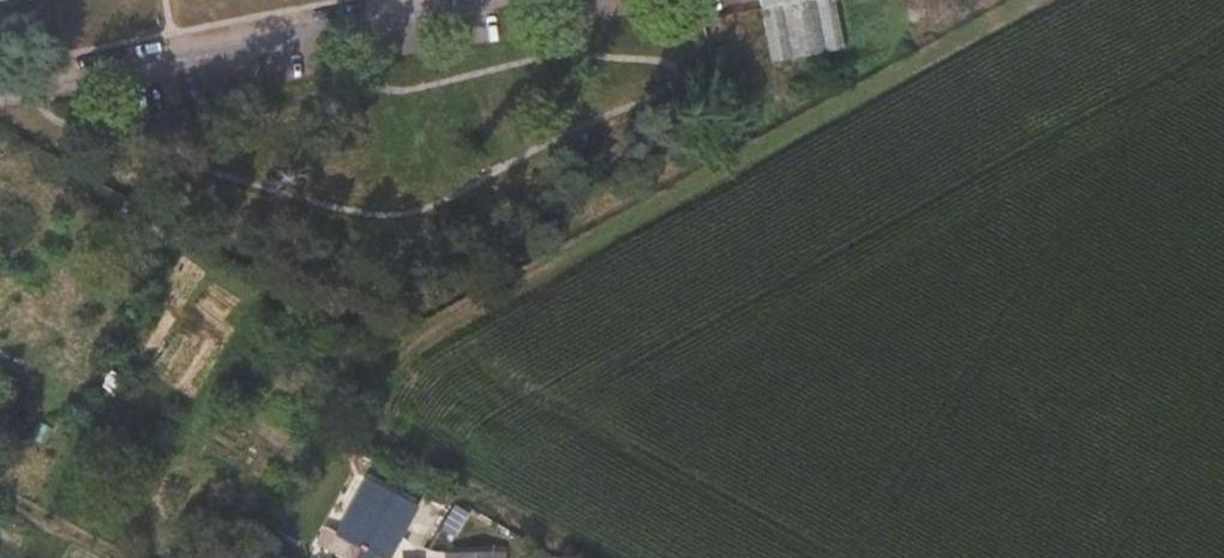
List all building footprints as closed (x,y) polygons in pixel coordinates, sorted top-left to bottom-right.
[(767,63),(841,53),(834,0),(759,0),(767,63)] [(415,504),(366,479),(336,536),(342,539),(335,554),(342,557),(378,557),(379,557),(387,557),(399,535),(415,504)]
